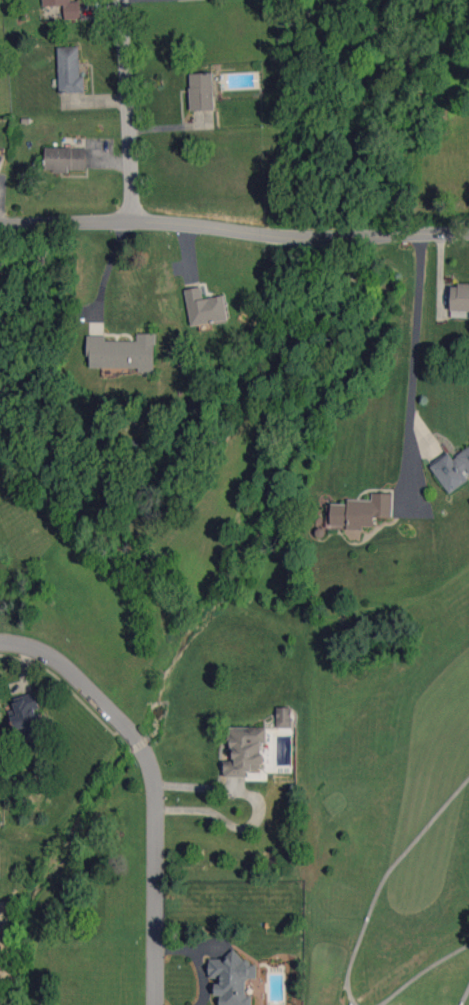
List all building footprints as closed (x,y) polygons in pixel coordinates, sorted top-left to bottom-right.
[(43,6),(64,5),(65,19),(81,18),(80,1),(70,1),(70,0),(43,0),(43,6)] [(59,92),(84,92),(84,76),(80,76),(79,46),(58,47),(59,92)] [(191,110),(214,110),(213,73),(190,73),(191,110)] [(85,171),(86,148),(46,147),(45,170),(85,171)] [(451,284),(450,310),(468,311),(468,285),(451,284)] [(228,319),(224,295),(203,299),(201,287),(184,290),(191,326),(228,319)] [(88,367),(139,368),(139,371),(155,371),(155,334),(137,333),(137,341),(105,341),(105,336),(88,335),(88,367)] [(468,480),(468,478),(467,475),(468,474),(468,447),(452,458),(448,452),(430,464),(449,493),(468,480)] [(326,527),(374,527),(374,517),(392,517),(392,493),(372,492),(372,500),(348,500),(348,504),(326,504),(326,527)] [(13,698),(17,715),(15,716),(25,753),(41,749),(37,738),(46,735),(38,709),(40,708),(36,692),(13,698)] [(292,707),(277,707),(277,727),(292,727),(292,707)] [(266,727),(232,727),(232,761),(225,761),(225,777),(246,776),(246,771),(262,770),(262,743),(267,743),(266,727)] [(252,995),(246,995),(246,978),(257,978),(257,964),(249,964),(249,958),(237,958),(237,957),(209,957),(209,977),(216,977),(216,995),(219,995),(219,1004),(252,1004),(252,995)]
